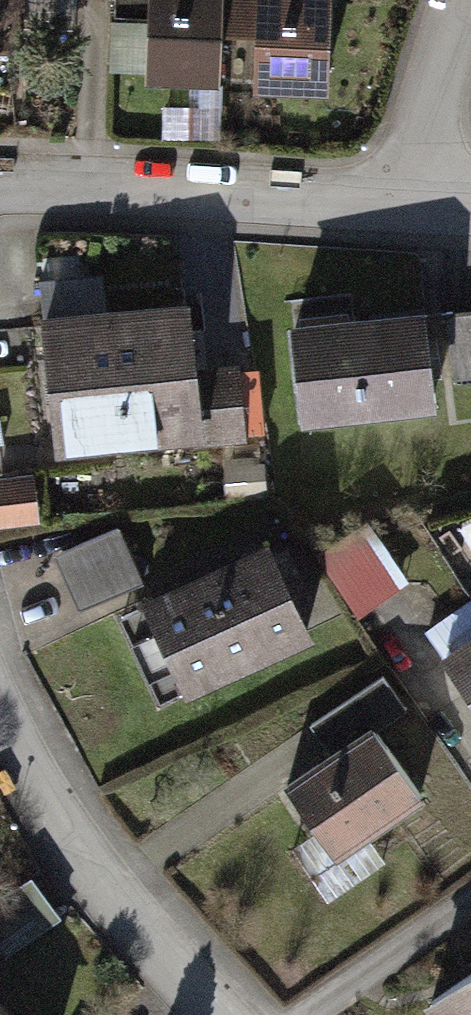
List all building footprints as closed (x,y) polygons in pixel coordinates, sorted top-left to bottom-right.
[(138,89),(209,90),(210,36),(251,36),(250,95),(320,97),(321,0),(139,0),(138,89)] [(182,304),(32,319),(46,459),(244,440),(236,355),(187,360),(182,304)] [(418,312),(278,327),(289,427),(429,412),(418,312)] [(434,322),(443,390),(470,386),(470,317),(434,322)] [(0,484),(0,531),(37,526),(31,479),(0,484)] [(118,530),(56,557),(81,615),(144,587),(118,530)] [(360,622),(403,598),(371,542),(329,566),(360,622)] [(264,545),(137,605),(184,702),(310,642),(264,545)] [(431,657),(470,711),(470,628),(431,657)] [(330,750),(281,783),(334,859),(416,803),(368,733),(404,708),(381,675),(311,723),(330,750)] [(415,1009),(419,1014),(470,1014),(470,969),(415,1009)]
